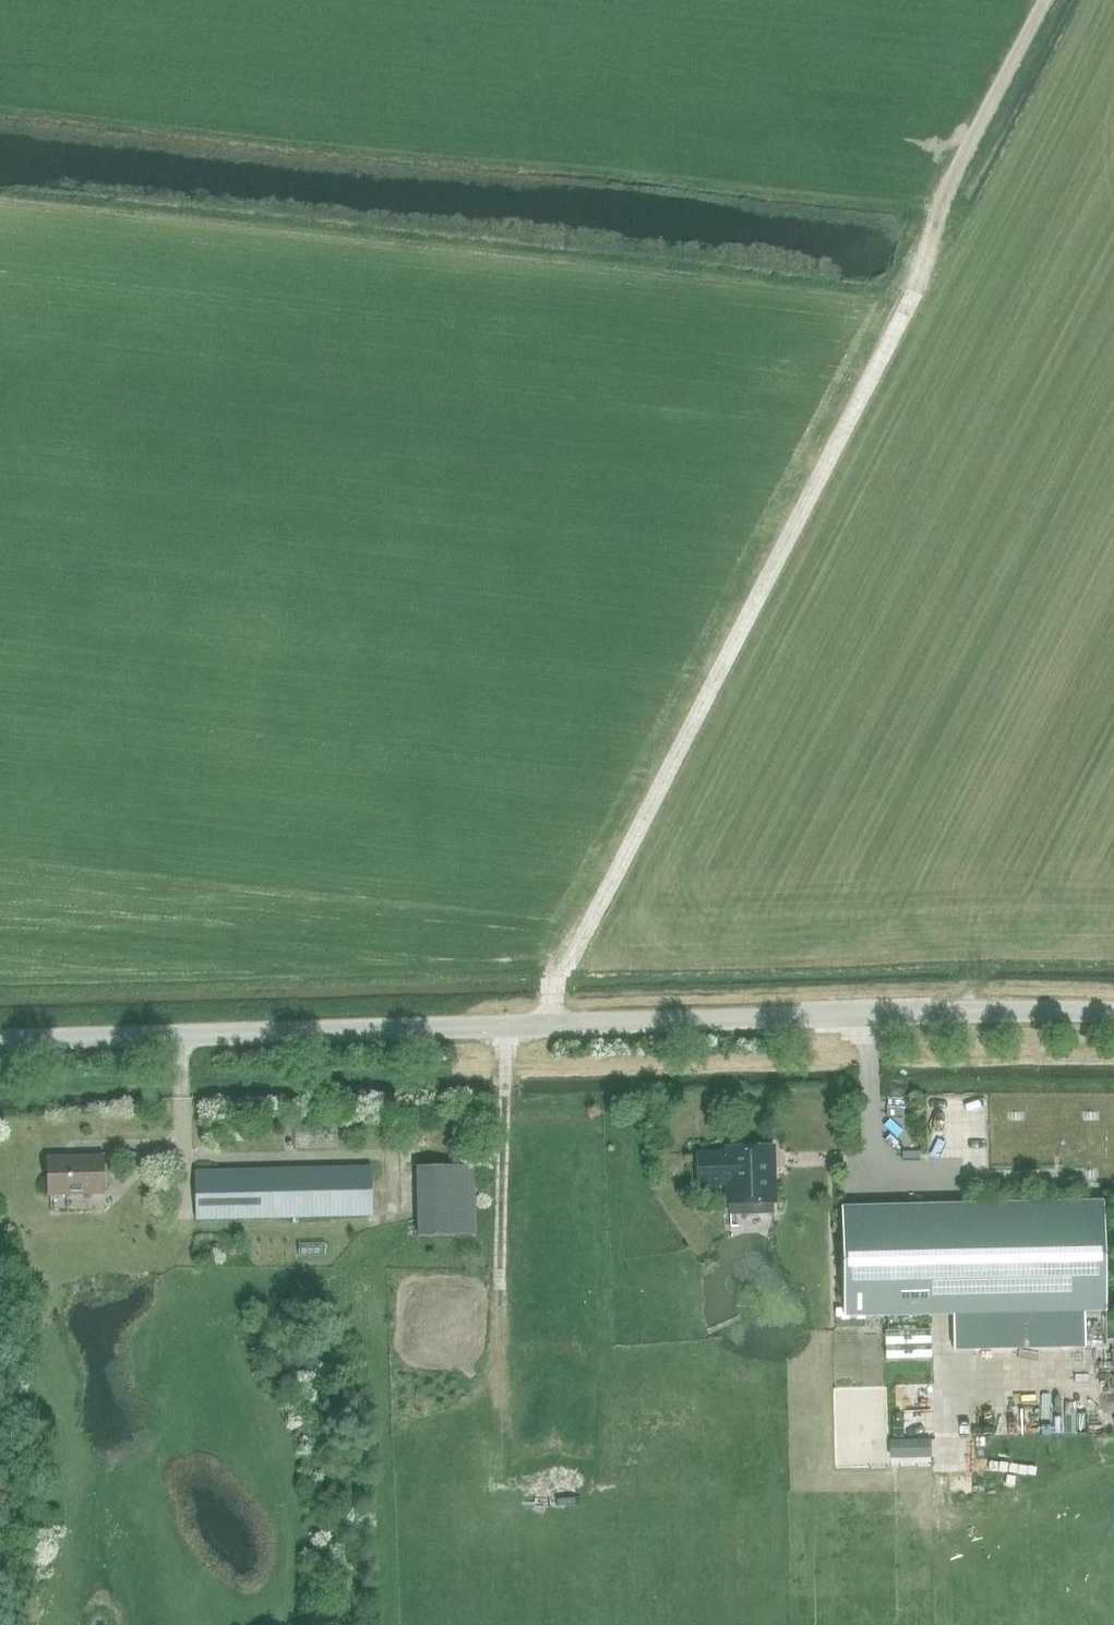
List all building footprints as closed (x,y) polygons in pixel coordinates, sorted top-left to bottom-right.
[(771,1150),(771,1147),(755,1147),(755,1152),(743,1153),(743,1148),(728,1148),(728,1153),(698,1154),(698,1184),(724,1184),(724,1206),(729,1206),(729,1215),(744,1214),(773,1214),(771,1157),(770,1157),(769,1150),(771,1150)] [(49,1196),(105,1194),(104,1156),(80,1157),(81,1165),(72,1166),(72,1157),(47,1158),(49,1196)] [(477,1236),(474,1165),(416,1167),(418,1238),(477,1236)] [(196,1220),(372,1216),(371,1167),(195,1171),(196,1220)] [(1106,1311),(1103,1202),(841,1208),(844,1317),(1106,1311)] [(930,1455),(930,1440),(889,1441),(889,1455),(930,1455)]
